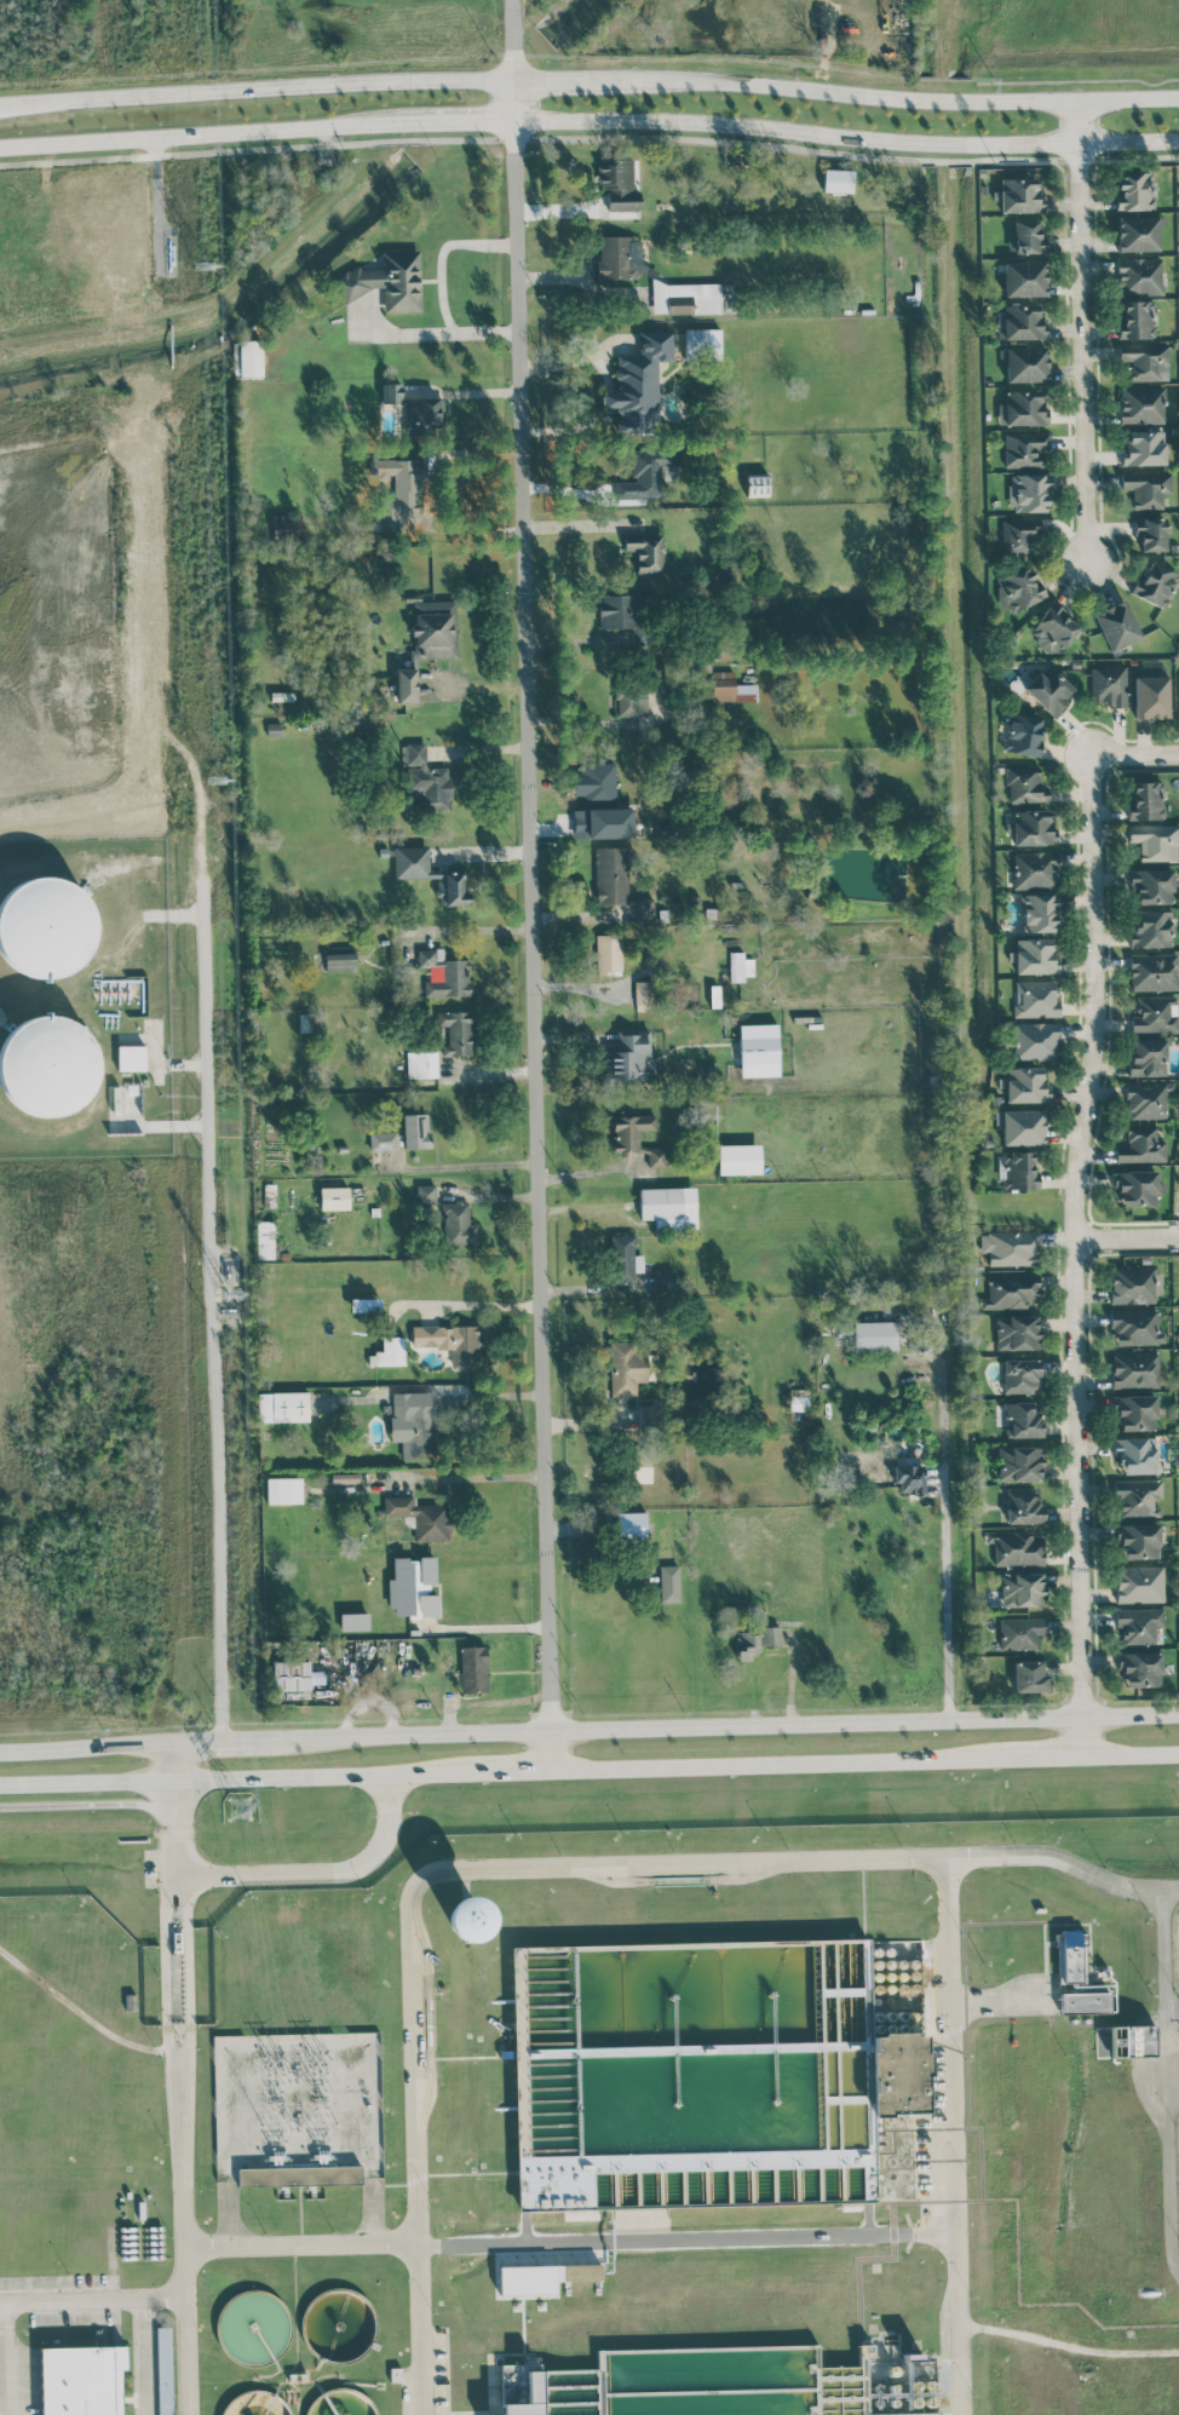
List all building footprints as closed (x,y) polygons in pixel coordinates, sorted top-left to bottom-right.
[(640,211),(640,190),(632,189),(633,160),(598,159),(597,189),(607,189),(607,210),(640,211)] [(852,169),(823,169),(823,192),(852,192),(852,169)] [(1117,210),(1152,209),(1151,170),(1117,170),(1117,210)] [(1036,177),(999,178),(1000,212),(1043,212),(1043,194),(1036,194),(1036,177)] [(1158,250),(1158,216),(1116,216),(1117,251),(1158,250)] [(1008,253),(1042,252),(1041,220),(1014,221),(1014,231),(1007,231),(1008,253)] [(640,278),(639,236),(599,237),(599,278),(640,278)] [(421,312),(420,249),(385,250),(381,252),(381,269),(352,269),(338,276),(338,285),(341,291),(342,302),(347,302),(374,288),(378,288),(378,297),(386,312),(421,312)] [(1161,256),(1118,258),(1119,295),(1162,294),(1161,256)] [(1004,296),(1046,296),(1045,261),(1003,262),(1004,296)] [(720,283),(667,284),(668,314),(720,313),(720,283)] [(1123,301),(1123,322),(1118,322),(1118,338),(1154,338),(1153,301),(1123,301)] [(1046,338),(1046,328),(1039,328),(1039,303),(1003,304),(1003,317),(996,317),(997,339),(1046,338)] [(721,328),(685,328),(685,359),(721,359),(721,328)] [(262,375),(261,340),(232,341),(233,376),(262,375)] [(1129,381),(1168,380),(1168,343),(1118,344),(1119,363),(1129,363),(1129,381)] [(1047,381),(1046,346),(998,347),(999,358),(1005,358),(1005,382),(1047,381)] [(382,404),(402,403),(401,383),(381,384),(382,404)] [(1165,423),(1164,385),(1119,387),(1120,424),(1165,423)] [(997,403),(998,425),(1043,424),(1043,390),(1005,391),(1005,403),(997,403)] [(442,398),(408,399),(409,425),(443,424),(442,398)] [(1121,465),(1164,464),(1164,431),(1126,431),(1127,448),(1120,448),(1121,465)] [(1004,466),(1042,467),(1042,451),(1048,451),(1049,433),(1004,432),(1004,466)] [(615,498),(661,498),(661,465),(680,465),(680,449),(633,450),(633,481),(615,482),(615,498)] [(418,516),(419,460),(370,459),(369,476),(394,477),(394,501),(381,500),(381,530),(399,531),(399,516),(418,516)] [(1132,509),(1162,509),(1162,492),(1170,492),(1171,472),(1120,471),(1120,490),(1132,491),(1132,509)] [(1048,511),(1047,473),(1009,474),(1010,512),(1048,511)] [(1165,516),(1133,517),(1134,537),(1140,537),(1140,551),(1166,550),(1165,516)] [(1039,535),(1039,519),(999,518),(998,555),(1032,556),(1033,535),(1039,535)] [(636,573),(662,574),(664,534),(624,533),(624,551),(637,551),(636,573)] [(1178,574),(1178,572),(1149,557),(1131,593),(1162,608),(1178,574)] [(996,571),(996,605),(1043,607),(1043,585),(1032,585),(1032,572),(996,571)] [(643,594),(599,595),(601,629),(633,628),(634,645),(645,645),(643,594)] [(457,657),(455,600),(413,601),(413,629),(414,629),(414,648),(410,648),(411,669),(396,669),(396,702),(417,702),(417,658),(457,657)] [(1107,651),(1139,640),(1126,601),(1094,611),(1107,651)] [(1081,622),(1049,602),(1028,637),(1060,656),(1081,622)] [(1053,715),(1075,688),(1045,665),(1041,670),(1037,666),(1020,688),(1053,715)] [(1092,706),(1127,705),(1126,666),(1092,666),(1092,706)] [(1134,718),(1169,718),(1168,676),(1134,676),(1134,718)] [(646,716),(647,686),(617,685),(616,715),(646,716)] [(1037,756),(1043,719),(1001,712),(999,722),(1008,723),(1003,751),(1037,756)] [(402,744),(402,764),(406,764),(406,791),(412,791),(413,808),(450,808),(449,767),(426,768),(426,743),(402,744)] [(615,762),(578,762),(578,799),(616,798),(615,762)] [(1007,803),(1047,802),(1047,791),(1039,791),(1039,766),(1006,766),(1007,803)] [(1130,819),(1163,819),(1162,781),(1130,781),(1130,819)] [(632,837),(631,807),(573,809),(573,838),(632,837)] [(1013,845),(1052,844),(1051,809),(1012,810),(1013,845)] [(1178,825),(1127,824),(1127,842),(1139,843),(1138,861),(1177,862),(1178,825)] [(395,879),(438,877),(439,905),(468,905),(467,870),(429,871),(428,846),(394,847),(395,879)] [(595,848),(596,904),(628,904),(626,847),(595,848)] [(1013,852),(1014,888),(1057,887),(1056,851),(1013,852)] [(1129,869),(1129,891),(1135,891),(1135,904),(1171,903),(1171,890),(1178,890),(1178,886),(1178,881),(1173,881),(1173,869),(1129,869)] [(6,973),(49,976),(90,967),(93,919),(85,883),(38,880),(0,888),(0,947),(6,973)] [(1055,931),(1054,908),(1058,908),(1058,893),(1020,894),(1021,932),(1055,931)] [(635,898),(636,919),(654,919),(654,898),(635,898)] [(1131,946),(1171,947),(1171,911),(1131,910),(1131,946)] [(595,935),(596,975),(622,974),(621,934),(595,935)] [(1054,938),(1016,938),(1016,951),(1007,951),(1007,961),(1014,961),(1014,974),(1055,973),(1054,938)] [(418,966),(429,966),(429,980),(424,980),(424,996),(470,996),(470,959),(443,959),(443,949),(418,949),(418,966)] [(730,981),(745,981),(745,975),(754,975),(753,958),(744,958),(744,951),(729,952),(730,981)] [(355,952),(325,954),(326,972),(356,971),(355,952)] [(1178,990),(1178,953),(1129,954),(1130,990),(1178,990)] [(1015,1017),(1060,1016),(1059,1000),(1056,1000),(1055,980),(1014,981),(1015,1017)] [(636,1011),(653,1010),(652,981),(634,982),(636,1011)] [(1177,996),(1136,997),(1136,1015),(1131,1015),(1131,1032),(1178,1031),(1177,996)] [(447,1025),(448,1045),(441,1045),(441,1056),(472,1055),(470,1011),(436,1012),(436,1026),(447,1025)] [(84,1113),(95,1076),(93,1027),(60,1018),(10,1019),(0,1053),(0,1087),(1,1103),(40,1114),(84,1113)] [(777,1023),(739,1024),(740,1077),(778,1076),(777,1023)] [(1057,1023),(1013,1023),(1013,1059),(1057,1060),(1057,1023)] [(647,1030),(616,1029),(615,1050),(609,1050),(608,1079),(646,1080),(647,1030)] [(1165,1039),(1130,1039),(1131,1076),(1166,1075),(1165,1039)] [(145,1045),(118,1045),(117,1071),(145,1071),(145,1045)] [(437,1077),(436,1050),(406,1051),(406,1078),(437,1077)] [(1006,1103),(1050,1101),(1049,1087),(1044,1087),(1043,1066),(1007,1067),(1007,1078),(997,1078),(998,1088),(1006,1088),(1006,1103)] [(1125,1084),(1126,1119),(1166,1118),(1165,1093),(1174,1092),(1173,1082),(1125,1084)] [(1002,1145),(1044,1144),(1043,1110),(994,1111),(995,1123),(1001,1123),(1002,1145)] [(403,1148),(429,1148),(428,1113),(402,1114),(403,1148)] [(666,1146),(640,1147),(639,1130),(656,1130),(655,1115),(610,1116),(611,1152),(647,1151),(648,1167),(666,1167),(666,1146)] [(1166,1161),(1165,1141),(1156,1141),(1156,1122),(1126,1123),(1127,1146),(1115,1146),(1115,1162),(1166,1161)] [(397,1132),(369,1132),(370,1150),(398,1149),(397,1132)] [(718,1174),(760,1174),(760,1144),(718,1145),(718,1174)] [(1032,1151),(1003,1151),(1003,1189),(1038,1188),(1038,1178),(1033,1178),(1032,1151)] [(1118,1206),(1156,1205),(1155,1193),(1164,1193),(1164,1179),(1157,1179),(1157,1170),(1112,1171),(1113,1189),(1118,1189),(1118,1206)] [(435,1184),(416,1185),(416,1203),(435,1203),(435,1184)] [(348,1187),(320,1187),(320,1209),(348,1209),(348,1187)] [(696,1229),(695,1187),(639,1188),(640,1219),(654,1219),(655,1230),(696,1229)] [(469,1223),(469,1202),(442,1203),(443,1245),(478,1245),(478,1223),(469,1223)] [(257,1221),(258,1258),(274,1258),(273,1221),(257,1221)] [(1037,1265),(1037,1232),(980,1232),(980,1252),(988,1252),(988,1265),(1037,1265)] [(643,1272),(642,1254),(635,1255),(634,1234),(609,1235),(611,1283),(634,1282),(633,1273),(643,1272)] [(1111,1303),(1155,1303),(1155,1265),(1111,1266),(1111,1303)] [(1027,1308),(1026,1302),(1039,1301),(1038,1273),(987,1275),(988,1298),(983,1298),(983,1309),(1027,1308)] [(1110,1310),(1111,1346),(1165,1344),(1165,1331),(1158,1331),(1157,1309),(1110,1310)] [(1039,1349),(1038,1315),(995,1316),(995,1350),(1039,1349)] [(854,1351),(897,1350),(897,1321),(853,1322),(854,1351)] [(412,1326),(413,1347),(451,1346),(451,1363),(478,1363),(478,1326),(438,1327),(438,1326),(412,1326)] [(404,1336),(382,1337),(382,1353),(368,1353),(368,1366),(404,1365),(404,1336)] [(639,1428),(638,1408),(628,1408),(627,1396),(637,1396),(637,1382),(646,1382),(645,1341),(610,1342),(612,1428),(639,1428)] [(1112,1351),(1111,1387),(1159,1388),(1160,1352),(1112,1351)] [(1039,1358),(1002,1359),(1003,1393),(1040,1391),(1039,1358)] [(308,1421),(308,1391),(257,1393),(258,1422),(308,1421)] [(402,1456),(432,1456),(431,1415),(413,1416),(412,1392),(391,1393),(392,1420),(401,1419),(402,1456)] [(1116,1431),(1156,1430),(1155,1414),(1157,1414),(1156,1394),(1115,1396),(1116,1431)] [(808,1396),(790,1396),(790,1409),(807,1409),(808,1396)] [(1042,1437),(1041,1410),(1032,1411),(1032,1402),(1005,1402),(1006,1437),(1042,1437)] [(1157,1473),(1156,1437),(1114,1438),(1114,1464),(1122,1463),(1122,1474),(1157,1473)] [(1041,1447),(998,1447),(998,1481),(1042,1480),(1041,1447)] [(651,1482),(650,1453),(633,1454),(633,1482),(651,1482)] [(893,1465),(893,1483),(898,1483),(898,1492),(924,1492),(924,1465),(893,1465)] [(301,1477),(266,1478),(267,1503),(302,1503),(301,1477)] [(1115,1480),(1116,1516),(1160,1515),(1160,1502),(1162,1502),(1162,1480),(1115,1480)] [(1006,1489),(1007,1523),(1041,1522),(1040,1488),(1006,1489)] [(414,1541),(450,1541),(449,1504),(412,1504),(412,1496),(383,1496),(383,1516),(404,1516),(404,1524),(414,1524),(414,1541)] [(645,1512),(616,1513),(617,1540),(646,1539),(645,1512)] [(1117,1524),(1118,1559),(1160,1558),(1159,1523),(1117,1524)] [(985,1532),(985,1543),(993,1542),(994,1565),(1044,1564),(1043,1537),(1031,1538),(1031,1531),(985,1532)] [(436,1557),(392,1558),(393,1578),(389,1578),(390,1617),(439,1616),(438,1594),(429,1594),(429,1584),(436,1583),(436,1557)] [(679,1601),(679,1565),(659,1565),(660,1602),(679,1601)] [(1117,1602),(1164,1601),(1163,1565),(1116,1566),(1117,1602)] [(1042,1572),(1000,1574),(1001,1607),(1043,1605),(1042,1572)] [(1154,1644),(1154,1627),(1164,1627),(1163,1607),(1114,1609),(1115,1634),(1121,1634),(1121,1645),(1154,1644)] [(340,1613),(340,1630),(369,1630),(368,1612),(340,1613)] [(998,1619),(999,1650),(1037,1649),(1037,1635),(1045,1635),(1045,1618),(998,1619)] [(780,1645),(780,1626),(763,1626),(763,1645),(780,1645)] [(758,1652),(758,1632),(735,1631),(735,1660),(750,1660),(750,1652),(758,1652)] [(461,1693),(487,1692),(486,1646),(460,1646),(461,1693)] [(1119,1652),(1119,1686),(1161,1687),(1161,1652),(1119,1652)] [(309,1660),(272,1662),(273,1691),(311,1690),(311,1684),(324,1683),(324,1670),(309,1671),(309,1660)] [(1014,1692),(1044,1691),(1044,1660),(1013,1661),(1014,1692)] [(444,1899),(446,1941),(487,1939),(485,1897),(444,1899)] [(1060,2014),(1113,2013),(1112,1984),(1084,1985),(1083,1929),(1062,1930),(1062,1940),(1057,1940),(1058,1983),(1069,1983),(1069,1992),(1060,1992),(1060,2014)] [(1154,2025),(1122,2026),(1123,2037),(1117,2037),(1116,2026),(1096,2027),(1097,2057),(1155,2056),(1154,2025)] [(926,2114),(924,2033),(868,2035),(870,2115),(926,2114)] [(517,2210),(598,2208),(598,2190),(594,2190),(594,2172),(710,2170),(710,2152),(529,2156),(529,2146),(516,2146),(517,2210)] [(238,2168),(238,2187),(360,2184),(360,2165),(238,2168)] [(555,2281),(601,2280),(601,2263),(498,2266),(499,2294),(555,2293),(555,2281)] [(903,2361),(896,2379),(875,2378),(878,2372),(865,2344),(858,2344),(857,2376),(816,2375),(815,2414),(939,2414),(939,2361),(903,2361)] [(121,2370),(127,2370),(126,2345),(39,2347),(41,2414),(122,2414),(121,2370)] [(542,2370),(525,2370),(525,2364),(501,2364),(501,2414),(542,2414),(542,2370)]
